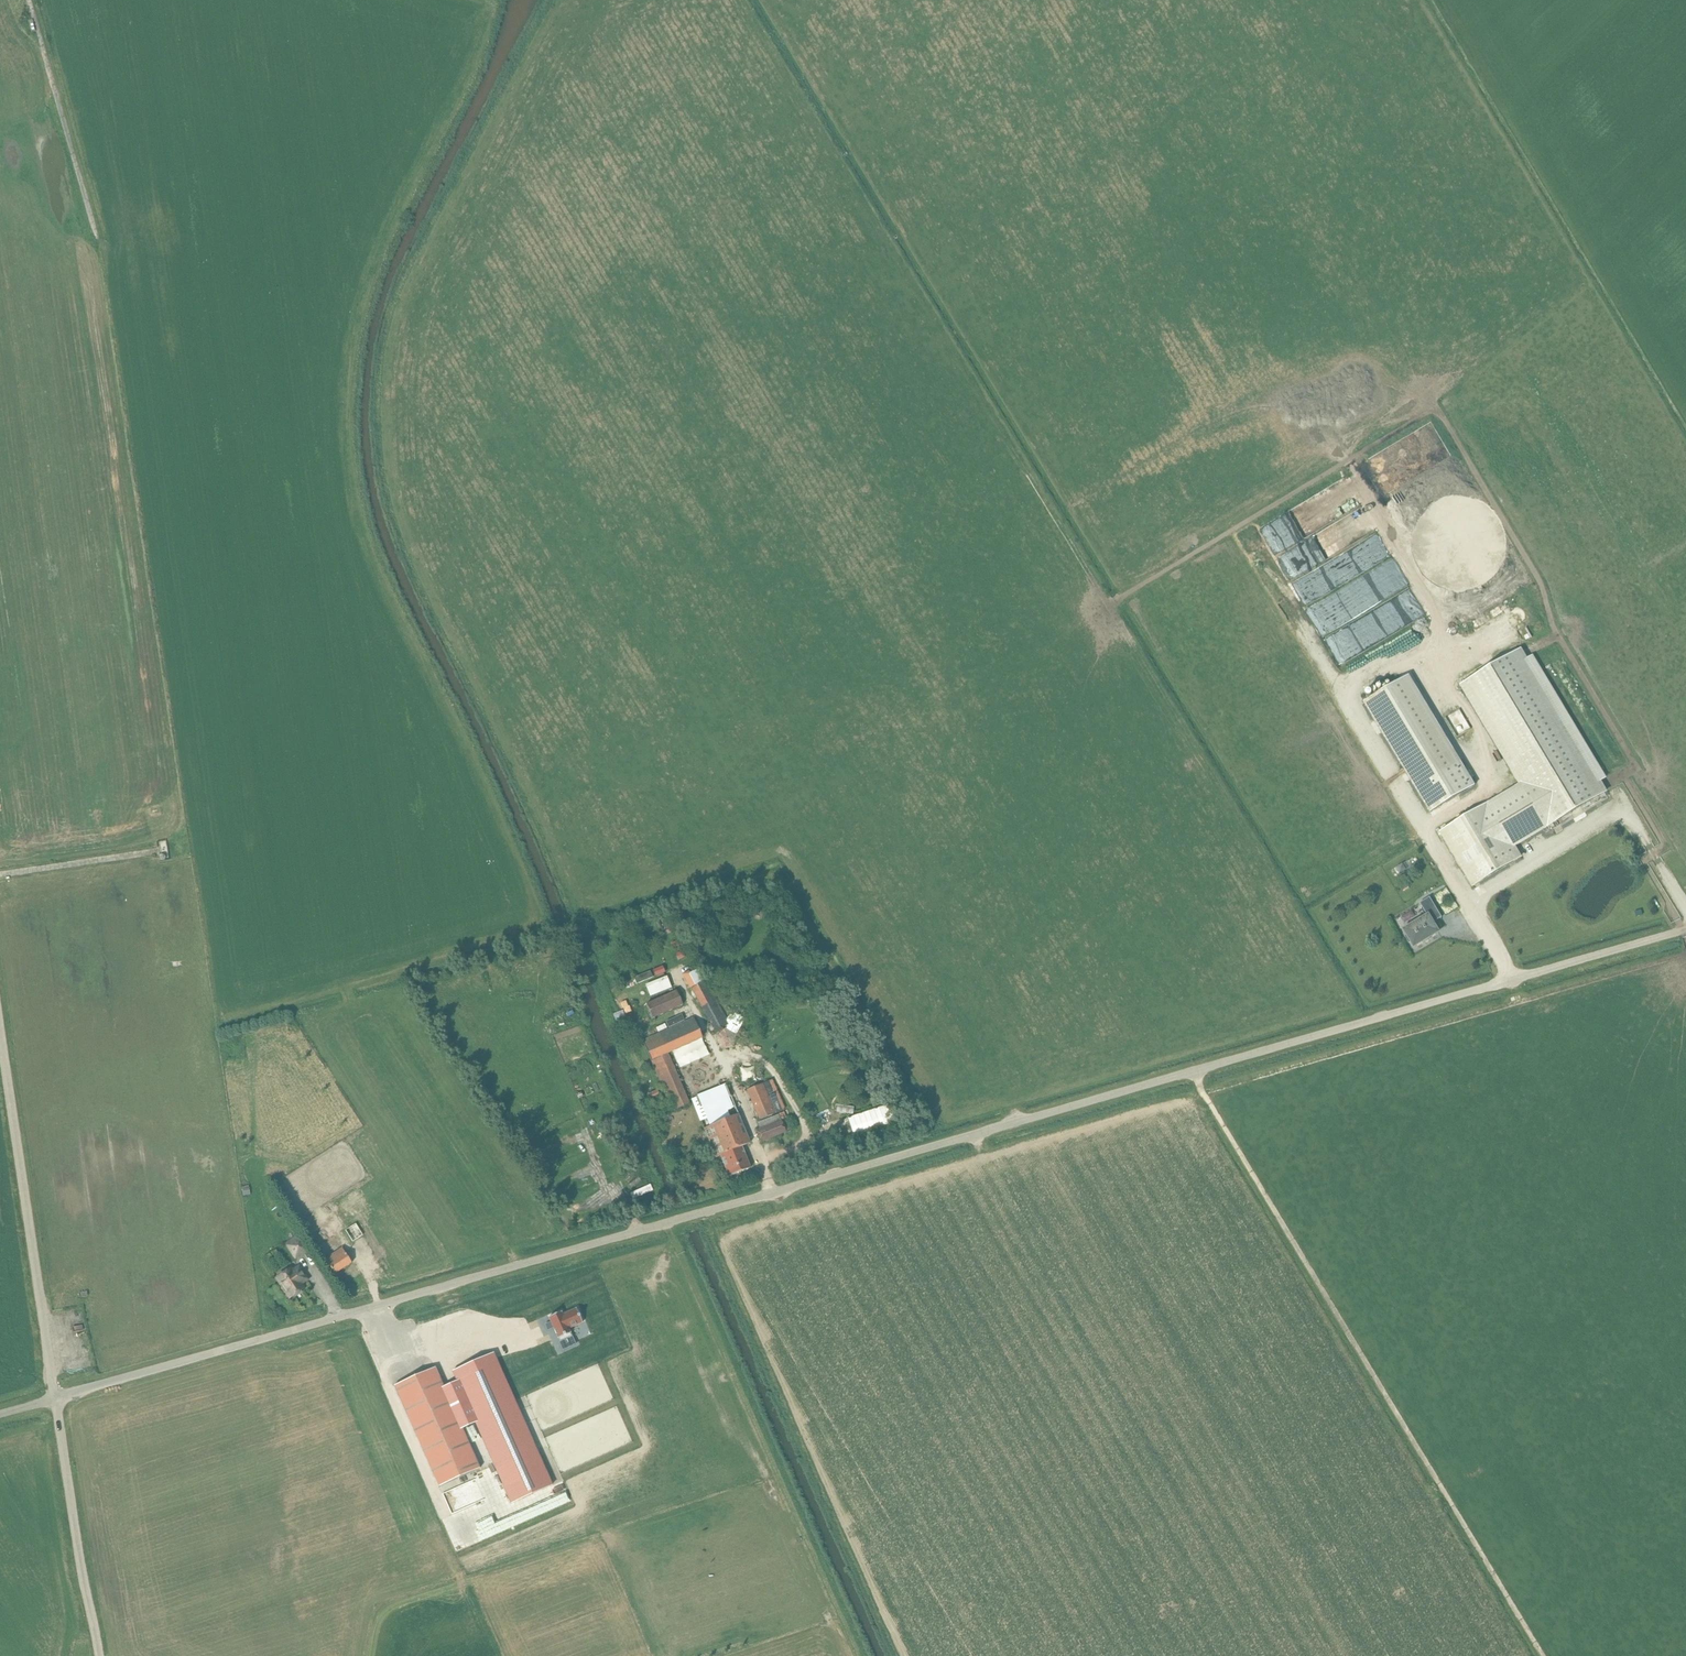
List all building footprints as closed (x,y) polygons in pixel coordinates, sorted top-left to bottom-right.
[(1513,847),(1605,792),(1519,650),(1462,684),(1521,783),(1441,831),(1474,885),(1519,858),(1513,847)] [(1364,702),(1430,812),(1474,785),(1409,676),(1364,702)] [(1411,942),(1414,947),(1438,932),(1433,923),(1442,917),(1430,897),(1420,903),(1428,916),(1404,930),(1407,935),(1405,936),(1409,943),(1411,942)] [(680,939),(671,943),(674,950),(683,945),(680,939)] [(686,949),(676,954),(679,959),(689,955),(686,949)] [(663,966),(652,970),(655,976),(665,972),(663,966)] [(650,972),(633,978),(636,984),(652,978),(650,972)] [(667,979),(646,988),(650,997),(671,988),(667,979)] [(706,981),(690,987),(714,1030),(728,1022),(706,981)] [(646,1005),(652,1018),(683,1005),(676,991),(646,1005)] [(681,1015),(665,1022),(668,1028),(684,1021),(681,1015)] [(729,1023),(726,1028),(736,1034),(741,1024),(731,1019),(729,1023)] [(664,1024),(655,1028),(658,1033),(667,1029),(664,1024)] [(772,1080),(761,1084),(774,1113),(784,1109),(772,1080)] [(746,1090),(759,1120),(774,1113),(761,1084),(746,1090)] [(657,1090),(647,1095),(650,1102),(660,1097),(657,1090)] [(889,1104),(847,1118),(854,1139),(896,1125),(889,1104)] [(837,1106),(836,1114),(853,1116),(854,1108),(837,1106)] [(756,1130),(761,1141),(786,1132),(792,1130),(786,1118),(781,1120),(778,1114),(757,1123),(759,1129),(756,1130)] [(738,1116),(704,1129),(716,1158),(720,1156),(727,1173),(729,1177),(750,1168),(750,1167),(742,1147),(750,1144),(738,1116)] [(248,1185),(242,1186),(243,1196),(250,1195),(248,1185)] [(296,1258),(307,1250),(298,1236),(286,1244),(296,1258)] [(342,1249),(325,1260),(334,1274),(351,1263),(342,1249)] [(291,1297),(293,1295),(295,1297),(302,1292),(300,1290),(303,1289),(299,1283),(305,1279),(298,1269),(292,1273),(290,1270),(287,1271),(286,1269),(279,1274),(281,1276),(278,1278),(282,1284),(280,1285),(285,1292),(287,1291),(291,1297)] [(560,1312),(547,1317),(558,1342),(571,1337),(567,1329),(581,1323),(575,1309),(561,1315),(560,1312)] [(493,1354),(452,1373),(456,1382),(475,1424),(511,1504),(552,1485),(493,1354)] [(444,1388),(435,1368),(394,1386),(439,1487),(480,1468),(462,1429),(444,1388)] [(456,1382),(444,1388),(462,1429),(475,1424),(456,1382)]
